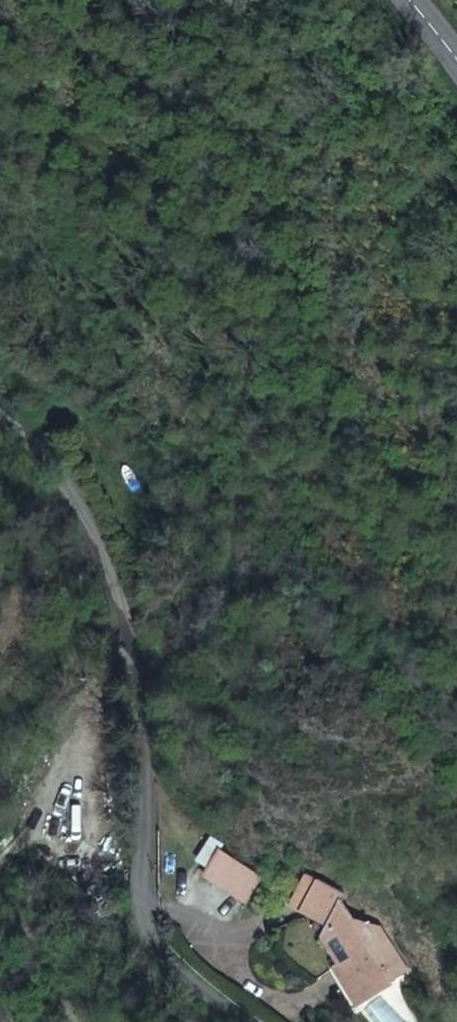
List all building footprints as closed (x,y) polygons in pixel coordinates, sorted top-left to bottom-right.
[(142,663),(144,674),(156,672),(154,661),(142,663)] [(245,901),(262,877),(224,849),(207,873),(245,901)] [(356,1010),(375,996),(391,986),(338,908),(342,900),(307,878),(299,893),(300,894),(293,910),(327,930),(321,943),(338,968),(331,973),(356,1010)] [(300,894),(299,893),(289,908),(293,910),(300,894)] [(370,1013),(376,1021),(397,1021),(384,1004),(370,1013)]
